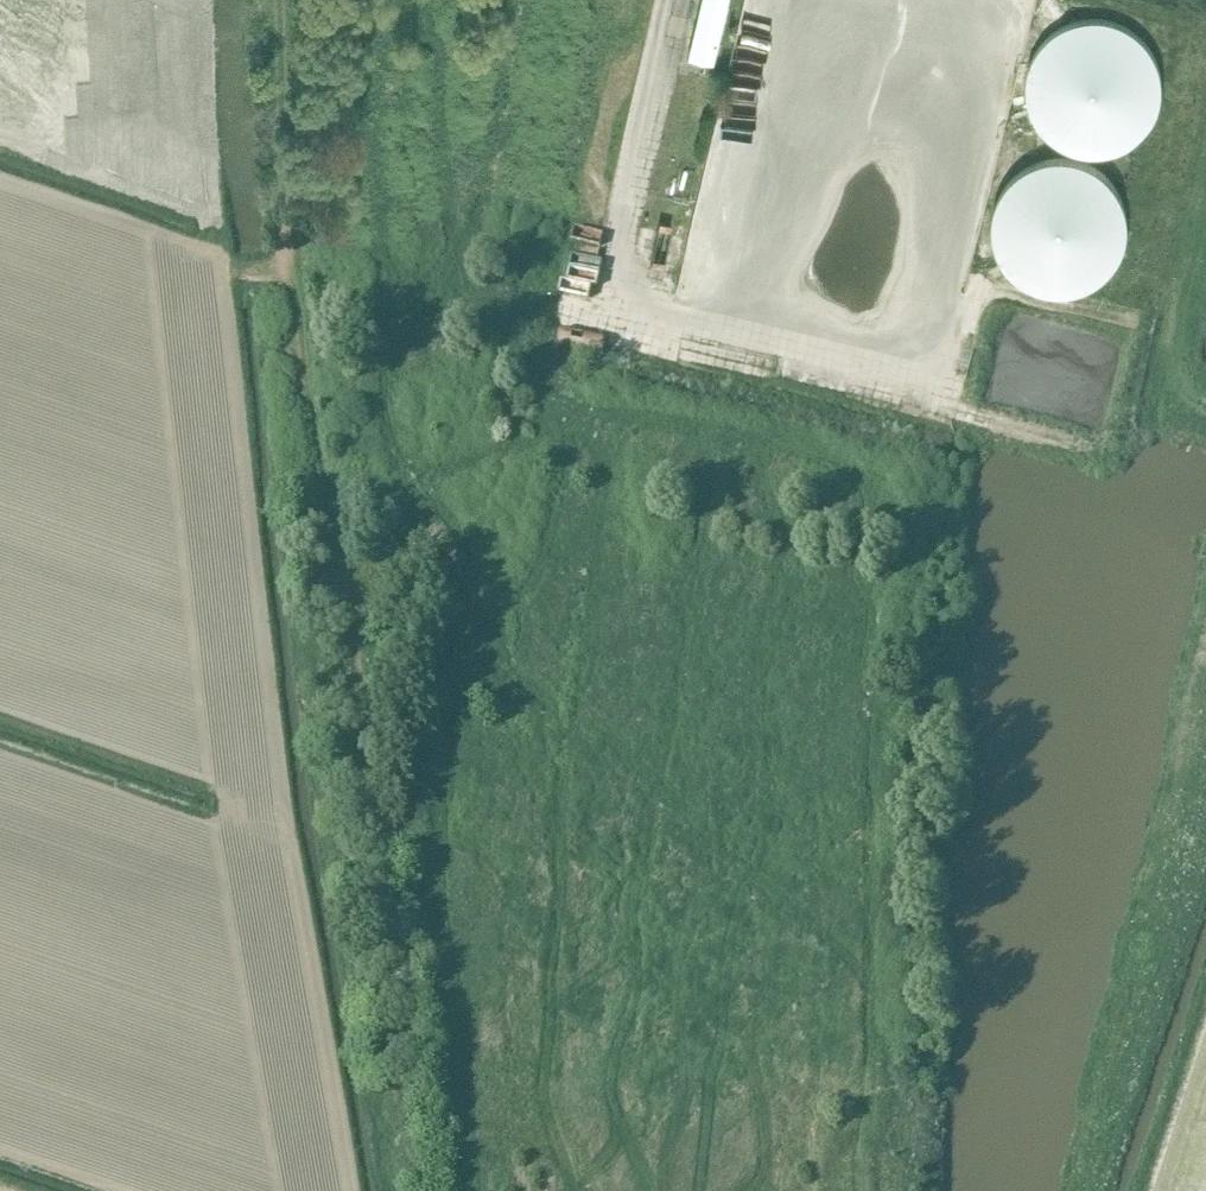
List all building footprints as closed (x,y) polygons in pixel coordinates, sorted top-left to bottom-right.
[(686,58),(709,63),(724,0),(700,0),(686,58)] [(1027,79),(1027,85),(1027,90),(1028,96),(1029,102),(1031,108),(1033,113),(1036,118),(1039,123),(1042,128),(1046,132),(1051,136),(1055,140),(1060,143),(1066,146),(1071,148),(1077,150),(1083,151),(1088,152),(1094,152),(1100,152),(1106,151),(1112,150),(1117,148),(1123,146),(1128,143),(1133,140),(1138,136),(1142,132),(1146,128),(1149,123),(1153,118),(1155,113),(1157,108),(1159,102),(1161,96),(1161,90),(1162,85),(1161,79),(1161,73),(1159,67),(1158,61),(1155,56),(1153,51),(1149,46),(1146,41),(1142,37),(1138,33),(1133,29),(1128,26),(1123,23),(1117,21),(1112,19),(1106,18),(1100,17),(1094,17),(1088,17),(1083,18),(1077,19),(1071,21),(1066,23),(1060,26),(1055,29),(1051,33),(1046,37),(1042,41),(1039,46),(1036,51),(1033,56),(1031,61),(1029,67),(1028,73),(1027,79)] [(993,219),(993,225),(993,231),(994,237),(995,243),(997,248),(999,254),(1002,259),(1005,264),(1009,269),(1013,273),(1017,277),(1022,281),(1027,284),(1032,287),(1038,289),(1043,291),(1049,292),(1055,293),(1061,293),(1067,293),(1072,292),(1078,291),(1084,289),(1089,287),(1094,284),(1099,281),(1104,277),(1109,273),(1112,269),(1116,264),(1119,259),(1122,254),(1124,248),(1126,243),(1127,237),(1128,231),(1128,225),(1128,219),(1127,213),(1126,208),(1124,202),(1122,197),(1119,191),(1116,186),(1112,182),(1108,177),(1104,173),(1099,170),(1094,167),(1089,164),(1084,162),(1078,160),(1072,159),(1067,158),(1061,158),(1055,158),(1049,159),(1043,160),(1038,162),(1032,164),(1027,167),(1022,170),(1017,173),(1013,177),(1009,182),(1005,186),(1002,191),(999,197),(997,202),(995,208),(994,214),(993,219)]
